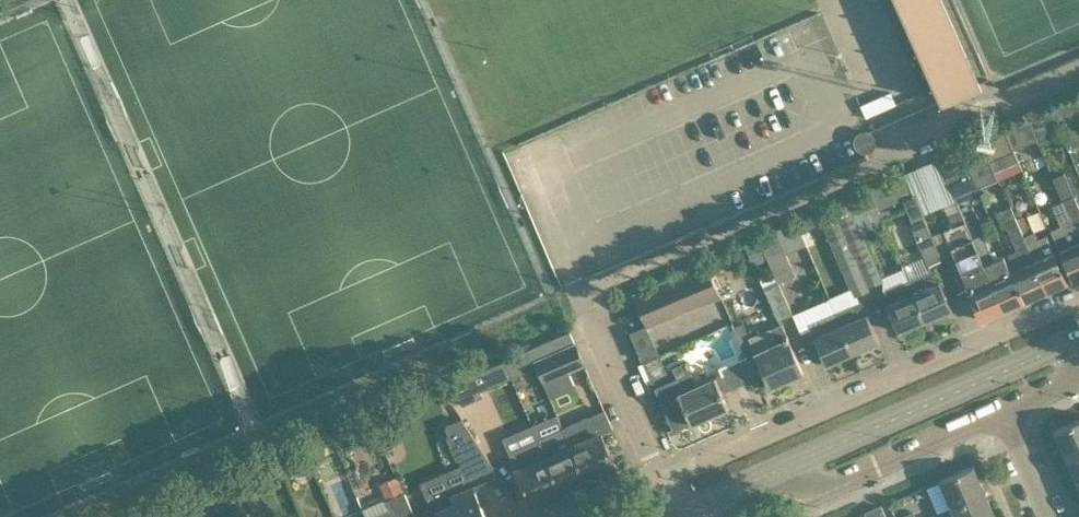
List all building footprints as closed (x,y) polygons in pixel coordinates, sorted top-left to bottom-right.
[(861,103),(866,116),(897,103),(892,90),(861,103)] [(1051,112),(1061,133),(1068,149),(1078,145),(1078,107),(1076,101),(1051,112)] [(1061,133),(1051,112),(1028,121),(1036,139),(1038,143),(1061,133)] [(1036,139),(1028,121),(1006,131),(1013,149),(1036,139)] [(1004,129),(982,138),(998,177),(1021,167),(1013,149),(1006,131),(1005,131),(1004,129)] [(982,138),(960,148),(977,188),(999,179),(998,177),(982,138)] [(977,188),(960,148),(938,157),(955,197),(977,188)] [(955,197),(938,157),(904,172),(923,213),(955,199),(955,197)] [(904,172),(868,188),(875,205),(876,205),(878,210),(903,200),(910,215),(913,231),(928,264),(942,258),(931,234),(932,234),(923,213),(904,172)] [(1052,177),(1062,199),(1078,237),(1078,206),(1074,195),(1076,191),(1070,176),(1064,172),(1052,177)] [(854,215),(875,205),(868,188),(846,197),(848,200),(832,206),(868,288),(869,288),(868,285),(882,279),(881,277),(854,215)] [(1051,229),(1059,247),(1060,250),(1072,278),(1075,277),(1076,279),(1078,277),(1078,237),(1062,199),(1052,204),(1059,220),(1061,224),(1051,229)] [(983,233),(973,237),(1003,308),(1023,299),(1027,298),(1047,289),(1024,236),(1010,205),(996,211),(1002,227),(1007,227),(1014,241),(1017,249),(1008,254),(1014,269),(1010,270),(1004,255),(995,259),(991,251),(983,233)] [(868,288),(832,206),(819,212),(824,222),(832,240),(851,286),(855,294),(857,293),(868,288)] [(953,225),(944,229),(969,287),(967,288),(981,318),(1003,308),(973,237),(961,209),(948,215),(953,225)] [(774,228),(756,235),(777,282),(779,282),(795,275),(786,253),(774,228)] [(1035,232),(1024,236),(1047,289),(1068,280),(1055,252),(1055,251),(1047,234),(1037,238),(1035,232)] [(648,325),(721,294),(707,262),(634,292),(648,325)] [(940,282),(934,267),(907,279),(925,318),(951,307),(940,282)] [(925,318),(907,279),(881,291),(898,330),(925,318)] [(793,314),(779,282),(777,282),(765,288),(779,320),(793,314)] [(852,351),(878,339),(860,300),(835,312),(852,351)] [(852,351),(835,311),(808,323),(826,363),(852,351)] [(770,386),(803,372),(782,323),(771,328),(777,341),(755,350),(743,321),(734,325),(746,354),(756,375),(764,372),(770,386)] [(512,357),(504,360),(512,377),(537,366),(536,364),(578,346),(571,330),(512,355),(512,357)] [(543,380),(585,362),(578,346),(536,364),(537,366),(543,380)] [(746,354),(718,366),(721,375),(724,381),(725,382),(726,383),(726,384),(727,385),(729,385),(730,385),(731,385),(732,385),(733,385),(756,375),(746,354)] [(504,360),(452,383),(461,404),(482,395),(481,391),(512,377),(504,360)] [(678,377),(656,387),(674,428),(691,421),(728,405),(721,390),(715,376),(696,384),(687,362),(674,367),(678,377)] [(605,409),(563,427),(585,477),(614,464),(601,433),(613,427),(605,409)] [(433,496),(438,509),(442,516),(486,516),(473,487),(500,476),(462,418),(446,425),(450,434),(447,436),(456,458),(459,457),(467,476),(459,486),(461,490),(452,494),(450,489),(433,496)] [(1054,429),(1065,456),(1078,450),(1078,418),(1054,429)] [(570,483),(585,477),(563,427),(538,438),(560,487),(561,489),(571,484),(570,483)] [(538,438),(509,451),(531,500),(560,487),(538,438)] [(1065,456),(1077,482),(1078,481),(1078,450),(1065,456)] [(984,490),(973,465),(939,480),(950,505),(984,490)] [(371,516),(415,516),(409,505),(409,504),(397,476),(380,483),(387,498),(391,508),(371,516)] [(984,490),(950,505),(955,516),(993,516),(995,516),(984,490)] [(881,505),(864,512),(866,516),(886,516),(881,505)]
